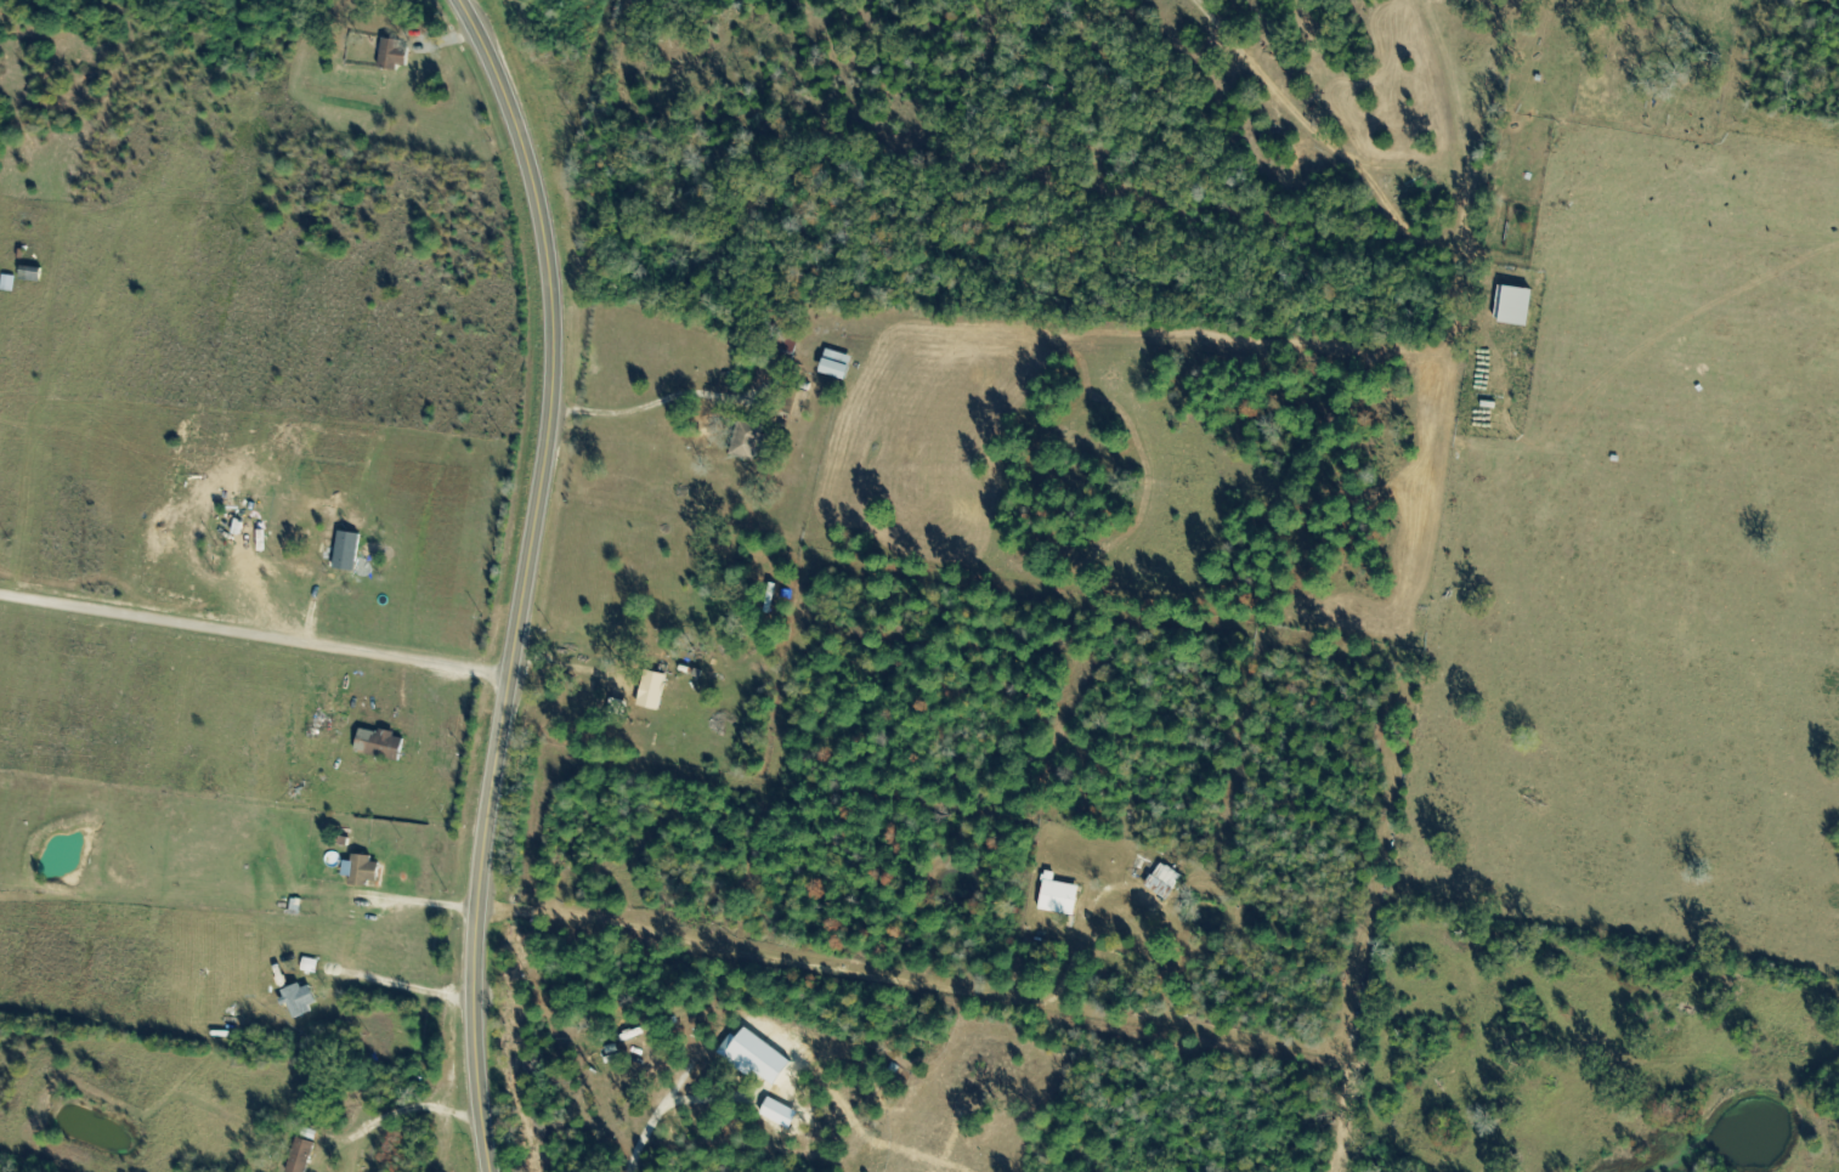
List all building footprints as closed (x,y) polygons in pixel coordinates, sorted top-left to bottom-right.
[(410,43),(384,41),(381,69),(407,71),(410,43)] [(1533,330),(1539,294),(1503,287),(1497,324),(1533,330)] [(359,572),(364,535),(341,532),(336,570),(359,572)] [(671,677),(650,671),(641,707),(661,712),(671,677)] [(408,740),(398,738),(399,735),(364,728),(359,753),(404,762),(408,740)] [(383,860),(346,859),(346,878),(353,878),(353,884),(382,886),(383,860)] [(1169,902),(1186,879),(1165,863),(1148,887),(1169,902)] [(1079,916),(1082,886),(1045,883),(1041,913),(1079,916)] [(321,961),(305,959),(304,973),(320,975),(321,961)] [(315,984),(283,993),(287,1007),(293,1005),(296,1017),(322,1010),(315,984)] [(317,1143),(299,1139),(292,1171),(310,1171),(317,1143)]
